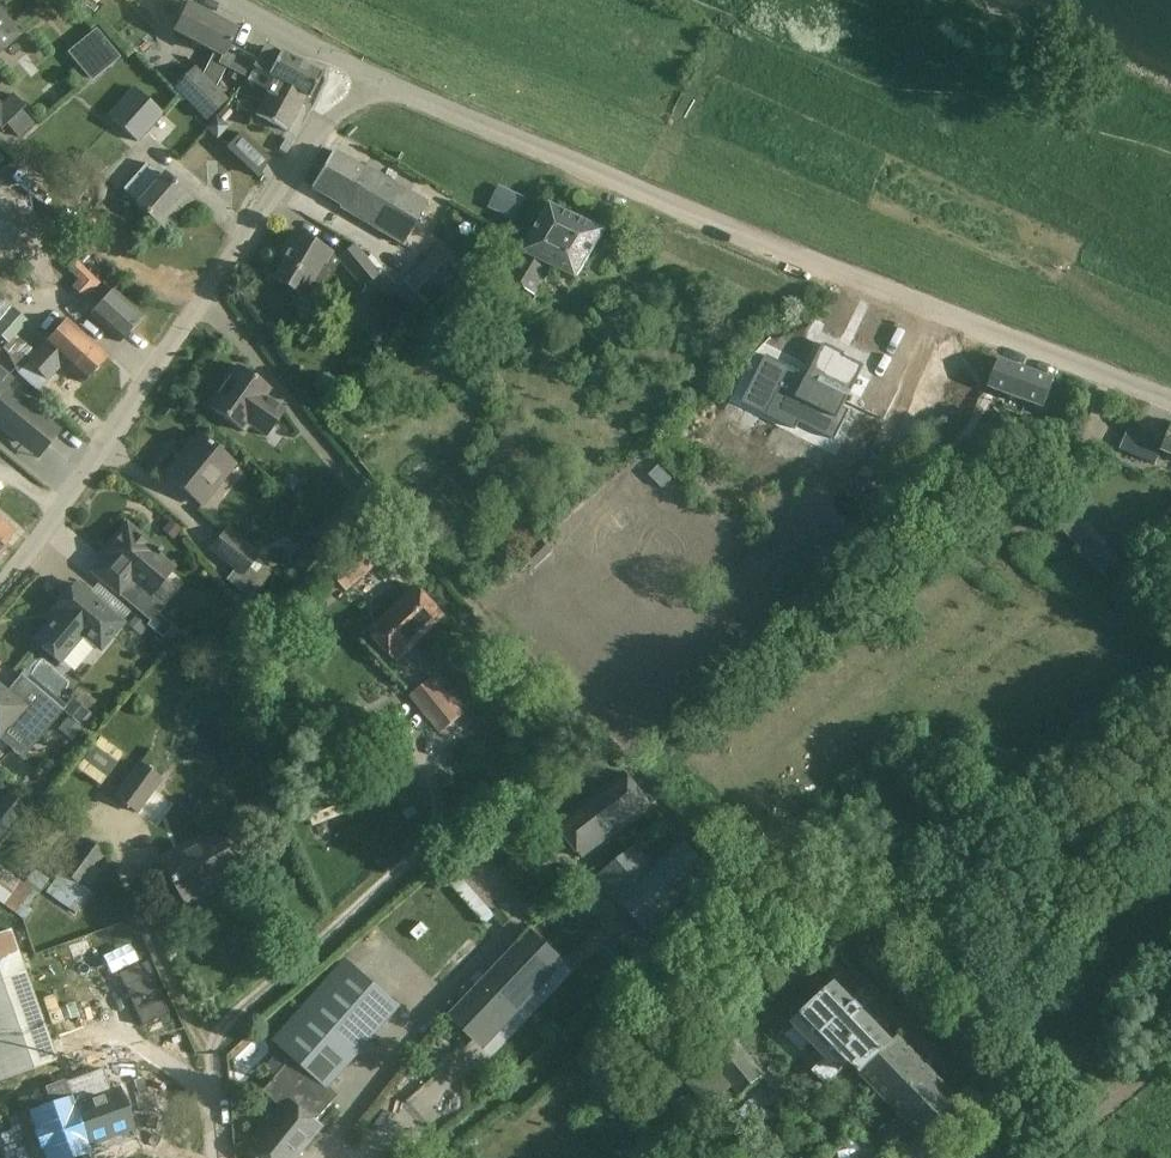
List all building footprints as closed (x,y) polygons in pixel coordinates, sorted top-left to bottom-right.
[(229,43),(236,29),(187,4),(173,31),(220,55),(217,62),(248,77),(254,65),(258,58),(229,43)] [(18,36),(0,14),(0,51),(18,36)] [(94,55),(81,65),(91,78),(117,57),(96,31),(83,42),(94,55)] [(307,95),(310,96),(321,75),(280,52),(270,47),(265,48),(255,66),(277,78),(256,115),(286,132),(307,95)] [(226,99),(195,66),(173,87),(205,120),(226,99)] [(162,114),(134,89),(109,117),(137,142),(162,114)] [(12,94),(1,105),(0,104),(0,129),(1,130),(7,124),(19,137),(34,123),(21,110),(24,107),(12,94)] [(205,128),(217,139),(228,127),(216,116),(205,128)] [(244,131),(230,145),(261,175),(275,161),(244,131)] [(364,170),(332,151),(311,187),(341,205),(339,208),(402,245),(427,203),(365,167),(364,170)] [(135,177),(124,189),(138,201),(135,205),(150,218),(168,234),(183,218),(175,211),(188,197),(183,193),(166,177),(162,174),(160,177),(146,164),(135,177)] [(0,200),(0,249),(27,224),(3,198),(0,200)] [(604,230),(550,204),(507,278),(535,295),(552,267),(576,279),(604,230)] [(289,252),(273,279),(300,295),(298,299),(312,307),(334,271),(323,265),(330,253),(314,243),(293,231),(283,249),(289,252)] [(437,244),(393,291),(417,314),(462,268),(437,244)] [(377,275),(352,246),(337,258),(362,288),(377,275)] [(142,318),(112,290),(105,298),(98,291),(84,306),(91,313),(89,315),(120,343),(142,318)] [(389,294),(371,302),(381,325),(399,317),(389,294)] [(0,322),(0,337),(7,343),(8,344),(15,336),(28,322),(12,308),(0,322)] [(24,343),(9,360),(13,366),(13,367),(16,373),(19,376),(37,392),(62,364),(83,384),(107,357),(89,341),(65,319),(35,353),(24,343)] [(767,356),(757,376),(779,387),(766,414),(765,414),(795,430),(799,423),(835,440),(850,411),(848,409),(843,407),(854,385),(864,365),(835,350),(824,345),(823,344),(807,376),(798,372),(767,356)] [(1054,380),(1000,360),(989,388),(1043,408),(1054,380)] [(264,396),(270,389),(252,377),(254,374),(242,365),(240,368),(237,366),(209,406),(244,431),(249,424),(266,436),(284,410),(264,396)] [(30,430),(40,417),(5,388),(11,381),(0,372),(0,406),(30,430)] [(30,430),(0,406),(0,427),(19,443),(30,430)] [(1005,430),(992,416),(937,466),(944,473),(911,503),(909,501),(892,517),(903,530),(986,455),(983,451),(1005,430)] [(873,434),(890,450),(906,433),(889,417),(873,434)] [(1119,449),(1155,464),(1162,449),(1170,453),(1170,427),(1164,444),(1128,429),(1119,449)] [(197,434),(163,476),(164,476),(167,479),(201,506),(207,497),(202,493),(229,461),(197,435),(198,434),(197,434)] [(337,560),(365,534),(349,517),(322,544),(337,560)] [(171,520),(162,530),(172,539),(181,529),(171,520)] [(0,521),(0,547),(13,532),(0,521)] [(115,568),(103,583),(149,622),(147,624),(163,637),(172,626),(158,614),(164,607),(151,596),(174,568),(158,555),(161,551),(158,548),(157,549),(126,523),(99,554),(115,568)] [(273,570),(225,531),(211,549),(235,569),(226,579),(250,598),(273,570)] [(317,558),(323,551),(307,537),(301,545),(317,558)] [(382,559),(367,542),(331,574),(346,591),(382,559)] [(50,623),(33,643),(60,666),(83,638),(100,653),(123,625),(93,599),(74,584),(52,610),(45,619),(50,623)] [(445,616),(417,586),(368,632),(396,662),(445,616)] [(243,621),(255,634),(264,626),(251,613),(243,621)] [(38,691),(20,675),(19,676),(22,680),(10,694),(0,686),(0,736),(11,723),(24,734),(35,743),(62,711),(51,702),(38,691)] [(463,714),(433,678),(411,696),(441,732),(463,714)] [(82,727),(92,715),(71,697),(61,709),(82,727)] [(68,717),(58,728),(72,740),(82,729),(68,717)] [(160,780),(139,764),(115,797),(136,812),(160,780)] [(650,805),(625,773),(557,826),(581,857),(650,805)] [(7,792),(0,801),(0,839),(26,808),(7,792)] [(239,869),(218,831),(199,841),(202,846),(166,865),(187,903),(212,889),(210,885),(239,869)] [(105,853),(83,838),(57,876),(90,899),(107,874),(95,867),(105,853)] [(714,879),(681,841),(654,865),(636,845),(599,878),(648,935),(714,879)] [(586,881),(574,866),(526,905),(539,920),(586,881)] [(0,867),(0,904),(20,919),(21,917),(25,920),(33,910),(29,907),(48,880),(34,870),(24,883),(21,881),(20,882),(0,867)] [(557,952),(531,928),(448,1014),(474,1039),(557,952)] [(10,931),(0,934),(0,1082),(56,1062),(10,931)] [(583,955),(597,945),(588,934),(575,943),(583,955)] [(350,964),(277,1044),(294,1058),(286,1068),(284,1066),(263,1092),(280,1106),(254,1138),(260,1143),(253,1152),(260,1157),(295,1157),(322,1126),(316,1121),(331,1102),(320,1093),(327,1085),(328,1086),(396,1011),(391,1007),(350,964)] [(887,1046),(891,1043),(834,984),(793,1024),(796,1027),(787,1035),(801,1050),(810,1041),(827,1059),(813,1072),(826,1085),(849,1063),(875,1089),(902,1062),(887,1046)] [(896,1037),(891,1043),(887,1046),(902,1062),(875,1089),(922,1137),(959,1101),(896,1037)] [(764,1074),(736,1041),(687,1083),(708,1107),(731,1087),(739,1096),(764,1074)] [(102,1068),(64,1082),(89,1152),(90,1152),(88,1146),(133,1131),(118,1089),(110,1091),(102,1068)] [(29,1113),(35,1130),(33,1131),(40,1150),(42,1149),(45,1157),(79,1157),(78,1156),(89,1152),(64,1082),(45,1088),(51,1105),(29,1113)] [(371,1123),(404,1145),(421,1119),(433,1127),(448,1105),(419,1086),(409,1101),(393,1091),(371,1123)]
